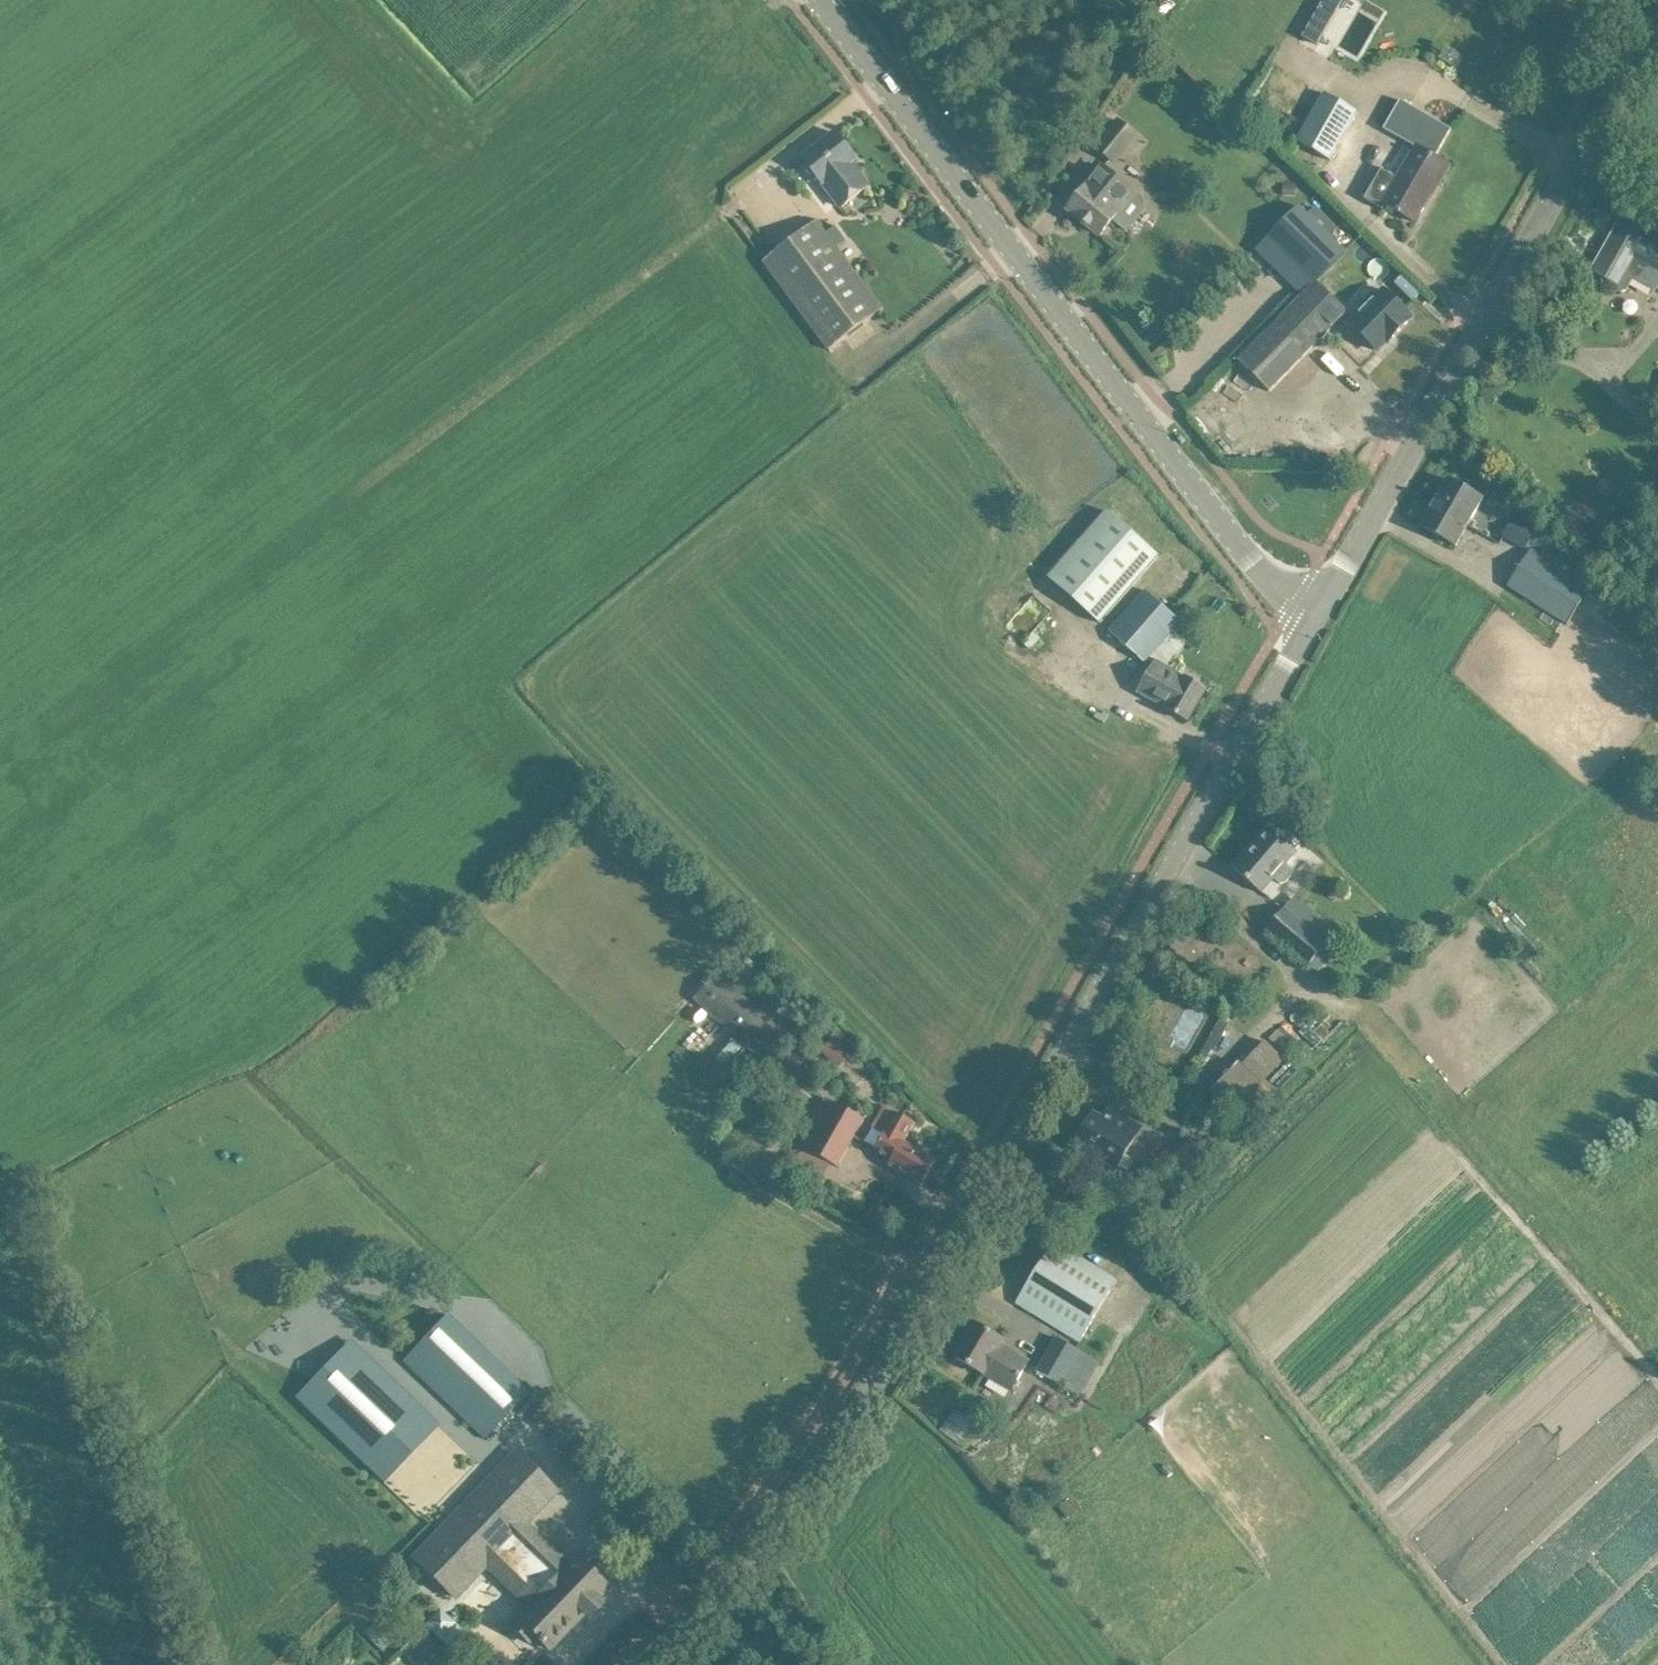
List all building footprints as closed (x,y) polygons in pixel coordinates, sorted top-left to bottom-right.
[(1309,24),(1303,36),(1318,45),(1325,33),(1309,24)] [(1327,67),(1332,55),(1311,45),(1305,57),(1327,67)] [(1296,82),(1305,89),(1317,75),(1308,67),(1296,82)] [(1296,140),(1329,158),(1356,110),(1322,92),(1296,140)] [(1382,169),(1364,198),(1382,209),(1385,204),(1413,220),(1430,191),(1427,190),(1433,181),(1439,185),(1450,165),(1436,157),(1451,129),(1400,100),(1384,129),(1416,147),(1398,178),(1382,169)] [(1133,133),(1117,120),(1095,146),(1111,161),(1133,133)] [(803,159),(841,208),(869,186),(850,163),(856,158),(836,133),(803,159)] [(1144,202),(1141,198),(1104,167),(1093,180),(1091,179),(1089,181),(1091,183),(1088,186),(1087,186),(1068,208),(1101,235),(1114,219),(1127,230),(1143,211),(1145,207),(1144,202)] [(1268,238),(1315,283),(1346,252),(1299,206),(1268,238)] [(763,261),(829,350),(883,309),(817,221),(763,261)] [(1652,249),(1654,246),(1617,225),(1592,270),(1620,286),(1627,274),(1655,290),(1657,284),(1657,252),(1652,249)] [(1333,326),(1346,313),(1315,283),(1238,360),(1270,391),(1333,326)] [(1385,290),(1351,325),(1378,351),(1387,341),(1388,343),(1411,319),(1410,318),(1412,316),(1385,290)] [(1448,479),(1421,526),(1456,545),(1483,498),(1448,479)] [(1159,556),(1108,511),(1048,578),(1100,623),(1159,556)] [(1510,520),(1500,537),(1522,551),(1533,534),(1528,531),(1510,520)] [(1530,549),(1507,585),(1567,623),(1590,587),(1530,549)] [(1180,621),(1146,591),(1110,632),(1144,662),(1180,621)] [(1207,689),(1157,660),(1146,679),(1155,685),(1148,697),(1164,706),(1164,707),(1188,721),(1207,689)] [(1245,853),(1232,868),(1262,893),(1275,878),(1280,884),(1286,883),(1292,876),(1292,870),(1287,865),(1298,852),(1296,850),(1300,845),(1288,835),(1284,840),(1269,827),(1247,854),(1245,853)] [(1321,952),(1327,945),(1285,908),(1266,930),(1309,966),(1321,952)] [(1317,973),(1329,959),(1321,952),(1309,966),(1317,973)] [(770,1067),(794,1040),(719,972),(694,999),(770,1067)] [(1247,1124),(1277,1093),(1264,1081),(1285,1059),(1265,1040),(1214,1093),(1247,1124)] [(818,1155),(837,1166),(864,1119),(835,1102),(828,1098),(802,1144),(809,1148),(808,1149),(818,1155)] [(894,1159),(890,1165),(923,1183),(936,1160),(903,1142),(914,1122),(898,1113),(877,1149),(894,1159)] [(1116,1114),(1110,1124),(1094,1115),(1077,1145),(1104,1160),(1096,1174),(1109,1182),(1141,1128),(1116,1114)] [(1078,1341),(1116,1280),(1055,1242),(1017,1303),(1078,1341)] [(484,1438),(528,1393),(447,1315),(403,1361),(484,1438)] [(984,1374),(1013,1391),(1030,1363),(1001,1345),(1004,1339),(975,1322),(955,1357),(984,1374)] [(1037,1371),(1083,1398),(1102,1364),(1056,1338),(1037,1371)] [(423,1519),(478,1462),(357,1347),(302,1404),(423,1519)] [(516,1453),(415,1559),(454,1596),(488,1560),(532,1602),(511,1625),(528,1642),(535,1635),(549,1649),(585,1610),(583,1608),(592,1598),(595,1601),(608,1587),(593,1574),(600,1567),(582,1550),(564,1569),(521,1526),(555,1491),(516,1453)] [(457,1632),(471,1617),(454,1600),(439,1615),(457,1632)] [(420,1631),(400,1651),(414,1664),(425,1664),(439,1651),(420,1631)]
